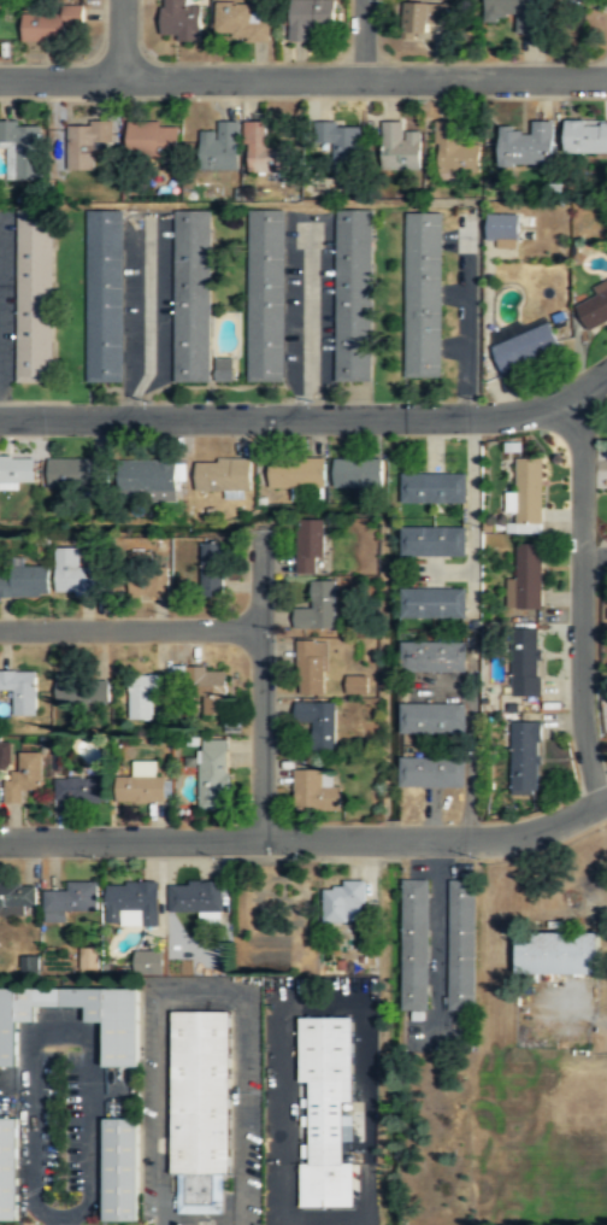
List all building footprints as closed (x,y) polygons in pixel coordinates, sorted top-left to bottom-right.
[(183,6),(183,0),(160,0),(160,42),(200,41),(200,6),(183,6)] [(290,41),(311,41),(311,29),(335,28),(335,0),(290,0),(290,41)] [(485,18),(518,19),(517,33),(538,33),(538,0),(486,0),(485,18)] [(431,2),(405,2),(405,34),(431,34),(431,2)] [(269,41),(269,20),(253,20),(253,5),(214,5),(214,40),(269,41)] [(22,40),(69,40),(69,27),(82,27),(82,6),(22,6),(22,40)] [(553,119),(532,119),(532,129),(500,129),(500,165),(553,165),(553,119)] [(606,152),(606,119),(566,119),(566,152),(606,152)] [(479,171),(479,146),(459,146),(460,122),(436,121),(436,171),(479,171)] [(41,180),(41,123),(0,122),(0,147),(7,147),(7,178),(41,180)] [(238,122),(216,122),(216,131),(200,131),(200,171),(238,171),(238,122)] [(244,174),(290,174),(290,145),(269,145),(269,122),(244,122),(244,174)] [(419,131),(401,131),(401,122),(381,122),(381,171),(419,171),(419,131)] [(66,123),(67,170),(95,169),(95,145),(113,145),(112,123),(66,123)] [(128,124),(128,158),(177,158),(177,124),(128,124)] [(359,124),(314,124),(314,146),(330,146),(330,170),(360,170),(359,124)] [(17,383),(53,383),(53,210),(17,210),(17,383)] [(87,382),(123,382),(123,210),(87,210),(87,382)] [(248,210),(248,381),(284,381),(284,210),(248,210)] [(173,211),(173,382),(210,382),(210,211),(173,211)] [(371,211),(335,211),(336,381),(372,381),(371,211)] [(406,213),(406,376),(442,376),(442,213),(406,213)] [(516,240),(517,214),(485,213),(485,239),(516,240)] [(606,322),(606,278),(593,285),(597,295),(576,305),(588,330),(606,322)] [(550,323),(491,342),(502,371),(560,351),(550,323)] [(216,357),(216,381),(234,381),(234,357),(216,357)] [(335,486),(382,486),(382,457),(335,457),(335,486)] [(0,458),(0,483),(34,483),(34,458),(0,458)] [(106,458),(48,459),(48,490),(106,488),(106,458)] [(325,488),(325,458),(269,458),(269,488),(325,488)] [(541,458),(517,458),(517,523),(541,523),(541,458)] [(195,459),(195,493),(251,492),(251,459),(195,459)] [(176,462),(122,462),(122,500),(176,500),(176,462)] [(466,471),(401,471),(401,503),(466,503),(466,471)] [(299,520),(296,574),(320,575),(323,521),(299,520)] [(465,527),(401,527),(401,557),(465,557),(465,527)] [(223,541),(202,541),(202,596),(223,596),(223,541)] [(541,608),(541,546),(517,546),(517,578),(507,578),(507,608),(541,608)] [(55,596),(100,596),(100,572),(78,572),(78,549),(55,549),(55,596)] [(167,597),(167,559),(129,559),(129,597),(167,597)] [(49,597),(49,567),(8,567),(8,576),(0,576),(0,597),(49,597)] [(295,629),(335,629),(335,581),(312,581),(312,609),(295,609),(295,629)] [(466,587),(400,587),(400,619),(466,619),(466,587)] [(538,628),(512,628),(513,697),(540,696),(538,628)] [(297,641),(297,694),(326,694),(326,641),(297,641)] [(465,643),(400,643),(400,672),(465,672),(465,643)] [(226,694),(226,668),(189,668),(189,694),(226,694)] [(37,670),(0,670),(0,692),(11,692),(11,715),(37,715),(37,670)] [(130,720),(153,720),(153,691),(170,691),(170,675),(130,675),(130,720)] [(108,703),(108,676),(57,676),(57,703),(108,703)] [(347,694),(365,694),(365,676),(347,676),(347,694)] [(335,703),(295,703),(295,723),(312,723),(312,750),(335,750),(335,703)] [(464,735),(464,705),(399,705),(399,735),(464,735)] [(511,722),(511,793),(540,793),(540,722),(511,722)] [(229,808),(229,739),(200,739),(200,808),(229,808)] [(10,768),(10,742),(0,742),(0,768),(10,768)] [(6,803),(23,803),(23,791),(42,790),(42,754),(18,754),(18,773),(5,773),(6,803)] [(464,757),(399,757),(399,787),(464,787),(464,757)] [(165,774),(157,774),(157,761),(132,761),(132,775),(117,775),(117,802),(165,801),(165,774)] [(294,808),(340,809),(340,772),(294,772),(294,808)] [(107,801),(107,776),(55,776),(55,801),(107,801)] [(402,1010),(429,1010),(429,879),(402,879),(402,1010)] [(476,879),(449,879),(449,1010),(476,1010),(476,879)] [(223,880),(170,880),(170,914),(223,914),(223,880)] [(45,921),(67,921),(67,910),(99,910),(99,881),(67,881),(67,891),(45,891),(45,921)] [(159,925),(159,881),(107,881),(107,925),(159,925)] [(24,904),(37,904),(37,883),(0,883),(0,915),(24,915),(24,904)] [(324,922),(353,922),(353,904),(365,904),(365,884),(324,884),(324,922)] [(600,931),(517,931),(517,974),(600,974),(600,931)] [(98,948),(78,947),(78,969),(97,969),(98,948)] [(163,951),(136,951),(135,974),(163,974),(163,951)] [(23,957),(23,973),(37,973),(37,957),(23,957)] [(0,989),(0,1066),(22,1066),(22,1021),(36,1021),(36,1007),(88,1007),(88,1021),(106,1021),(106,1066),(140,1066),(140,989),(0,989)] [(173,1010),(172,1174),(178,1176),(178,1213),(223,1213),(223,1174),(229,1174),(230,1010),(173,1010)] [(301,1016),(301,1082),(311,1082),(311,1164),(301,1164),(301,1206),(354,1206),(353,1162),(344,1162),(343,1102),(353,1102),(353,1016),(301,1016)] [(20,1220),(20,1118),(0,1118),(0,1220),(20,1220)] [(105,1118),(105,1220),(140,1220),(139,1118),(105,1118)]
